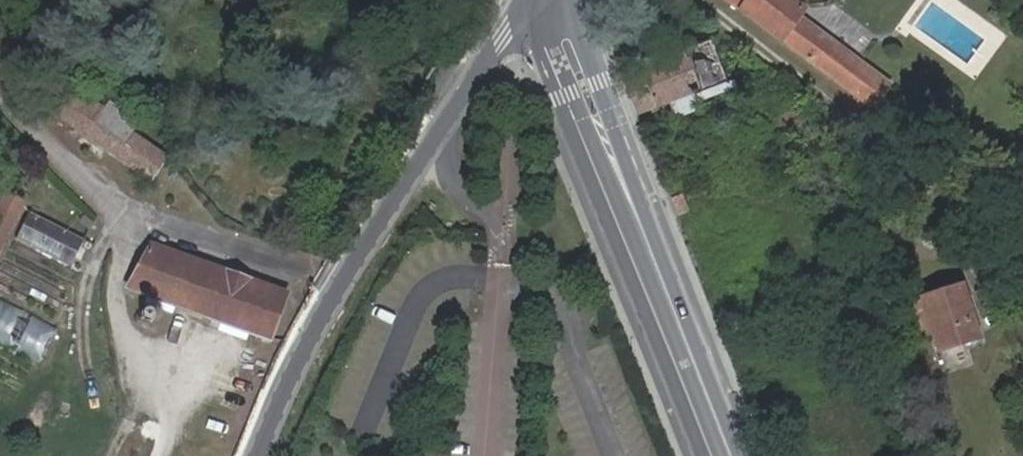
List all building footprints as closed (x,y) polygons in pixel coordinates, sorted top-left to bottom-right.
[(869,107),(886,85),(796,18),(801,10),(789,0),(724,0),(869,107)] [(697,94),(699,100),(734,87),(731,80),(726,82),(709,39),(639,67),(641,72),(626,77),(640,115),(670,104),(697,94)] [(50,108),(153,176),(168,153),(65,86),(50,108)] [(702,110),(699,100),(697,94),(670,104),(676,119),(702,110)] [(0,206),(0,250),(22,203),(5,195),(0,206)] [(28,211),(15,238),(69,265),(82,239),(28,211)] [(127,285),(270,338),(286,293),(143,241),(127,285)] [(955,284),(917,297),(918,300),(930,334),(935,350),(974,337),(955,284)] [(43,359),(59,327),(0,298),(0,339),(43,359)] [(918,300),(905,304),(916,338),(930,334),(918,300)] [(1013,424),(1020,442),(1022,441),(1022,420),(1013,424)]
